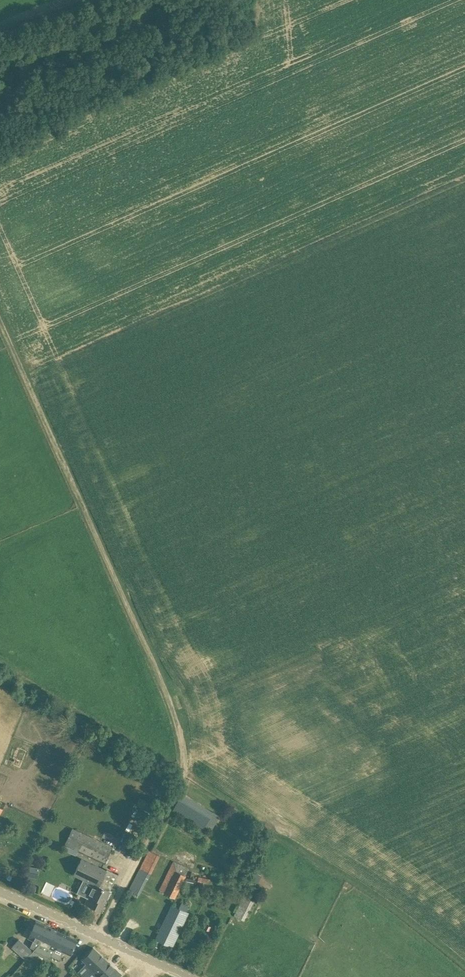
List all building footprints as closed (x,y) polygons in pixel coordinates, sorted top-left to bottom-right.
[(14,754),(20,756),(23,747),(17,745),(14,754)] [(181,792),(172,810),(204,828),(205,825),(211,829),(219,815),(181,792)] [(156,805),(139,797),(135,805),(152,813),(156,805)] [(64,844),(104,864),(113,847),(72,828),(64,844)] [(149,850),(130,888),(140,893),(159,855),(149,850)] [(159,888),(174,895),(188,866),(173,859),(159,888)] [(101,869),(81,860),(75,874),(92,882),(86,894),(89,895),(85,903),(100,910),(113,884),(98,876),(101,869)] [(26,865),(24,876),(37,878),(39,868),(26,865)] [(233,913),(244,918),(253,899),(243,894),(233,913)] [(173,903),(153,945),(159,948),(162,942),(172,947),(190,911),(187,909),(189,906),(181,902),(180,906),(173,903)] [(36,920),(27,938),(33,940),(30,946),(34,949),(40,943),(48,926),(36,920)] [(34,949),(33,950),(49,959),(51,955),(55,947),(54,946),(62,932),(48,926),(40,943),(34,949)] [(55,947),(51,955),(60,959),(63,950),(71,954),(77,940),(62,932),(54,946),(55,947)] [(12,946),(24,958),(32,950),(20,938),(12,946)] [(77,972),(83,976),(118,976),(122,974),(93,947),(77,964),(81,968),(77,972)]
